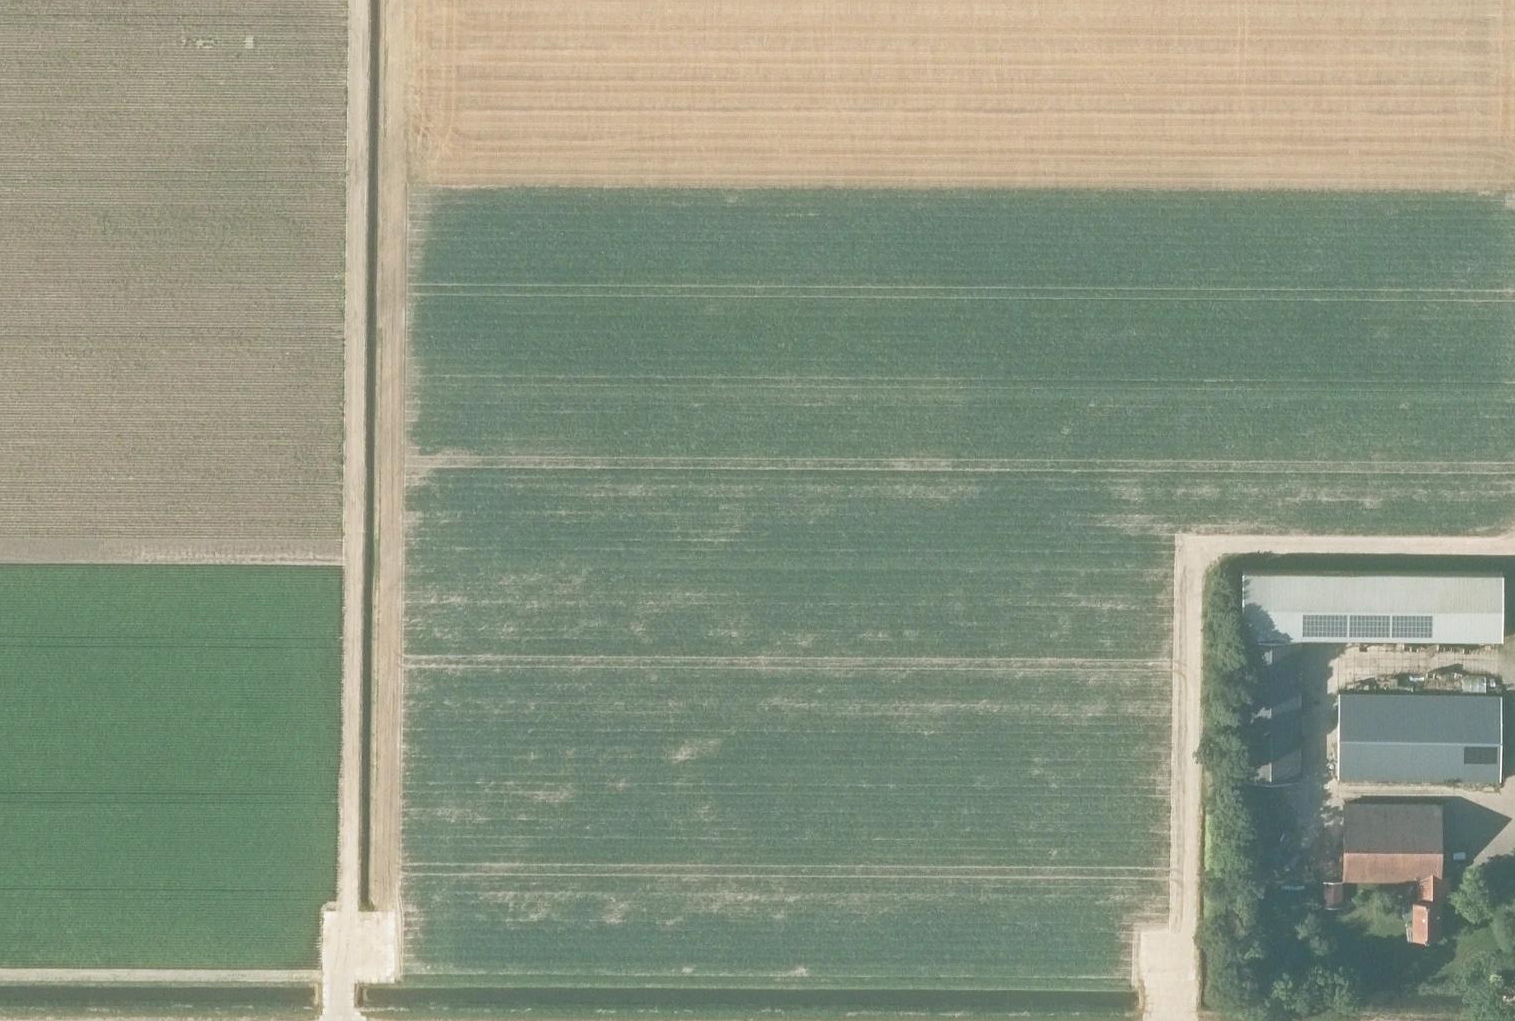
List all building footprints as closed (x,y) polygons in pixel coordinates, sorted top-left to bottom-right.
[(1242,567),(1242,631),(1502,634),(1503,570),(1242,567)] [(1243,635),(1241,776),(1298,777),(1300,635),(1243,635)] [(1338,691),(1336,776),(1499,779),(1500,693),(1338,691)] [(1439,881),(1439,877),(1440,802),(1343,801),(1343,876),(1417,877),(1416,897),(1412,897),(1412,933),(1438,933),(1439,898),(1449,898),(1449,881),(1439,881)] [(1323,880),(1323,905),(1342,905),(1342,880),(1323,880)]
